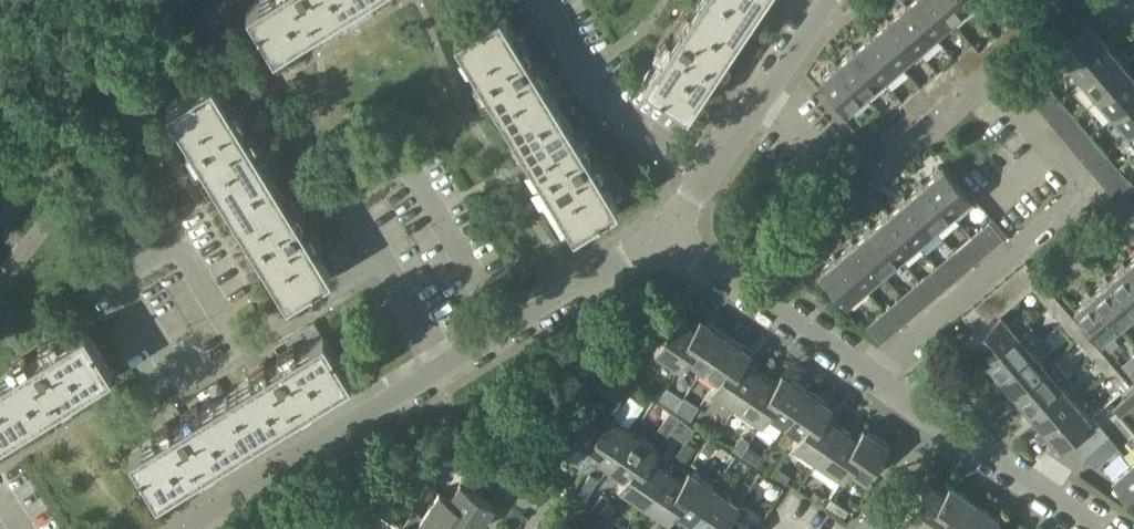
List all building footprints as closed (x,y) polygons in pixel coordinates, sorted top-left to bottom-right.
[(271,52),(357,0),(258,0),(244,8),(271,52)] [(691,9),(643,80),(687,110),(761,0),(697,0),(691,9)] [(908,2),(935,34),(952,20),(935,0),(910,0),(908,2)] [(966,0),(935,0),(952,20),(970,5),(966,0)] [(935,34),(908,2),(890,17),(917,49),(935,34)] [(451,35),(571,230),(615,203),(495,8),(451,35)] [(1101,34),(1100,33),(1102,32),(1096,25),(1095,27),(1085,16),(1083,17),(1052,44),(1067,62),(1099,35),(1101,34)] [(917,49),(890,17),(873,31),(900,64),(917,49)] [(1014,20),(996,36),(1003,45),(1022,29),(1014,20)] [(900,64),(873,31),(855,46),(882,79),(900,64)] [(1101,34),(1099,35),(1067,62),(1082,79),(1113,53),(1115,51),(1115,50),(1117,49),(1111,42),(1110,44),(1101,34)] [(996,36),(979,51),(986,60),(1003,45),(996,36)] [(855,46),(837,61),(864,93),(882,79),(855,46)] [(1097,97),(1128,70),(1130,69),(1130,68),(1131,66),(1126,60),(1124,61),(1115,51),(1113,53),(1082,79),(1097,97)] [(1021,60),(1008,71),(1013,78),(1021,71),(1030,64),(1031,63),(1025,57),(1024,58),(1021,60)] [(864,93),(837,61),(818,77),(845,109),(864,93)] [(1032,84),(1040,77),(1030,64),(1021,71),(1013,78),(1033,102),(1041,95),(1032,84)] [(1128,70),(1097,97),(1111,114),(1133,95),(1133,73),(1130,69),(1128,70)] [(212,76),(167,104),(185,133),(201,159),(244,229),(261,256),(287,298),(331,271),(297,214),(289,202),(237,118),(230,105),(212,76)] [(1059,99),(1040,77),(1032,84),(1041,95),(1033,102),(1042,113),(1059,99)] [(1133,124),(1133,95),(1111,114),(1126,131),(1133,124)] [(1069,111),(1059,99),(1042,113),(1061,136),(1070,128),(1061,118),(1069,111)] [(909,111),(892,126),(900,136),(917,121),(909,111)] [(1088,134),(1069,111),(1061,118),(1070,128),(1061,136),(1071,148),(1088,134)] [(1126,131),(1133,141),(1133,124),(1126,131)] [(900,136),(892,126),(878,138),(886,148),(900,136)] [(1088,134),(1071,148),(1091,172),(1100,165),(1090,152),(1098,146),(1088,134)] [(1117,168),(1098,146),(1090,152),(1100,165),(1091,172),(1100,182),(1117,168)] [(923,180),(950,212),(967,197),(940,165),(923,180)] [(1133,189),(1117,168),(1100,182),(1117,203),(1133,189)] [(923,180),(905,195),(932,227),(950,212),(923,180)] [(932,227),(905,195),(888,210),(914,241),(932,227)] [(888,210),(870,224),(897,256),(914,241),(888,210)] [(988,222),(979,229),(980,230),(993,246),(1002,238),(1007,234),(1006,233),(993,217),(991,219),(988,222)] [(897,256),(870,224),(853,239),(880,271),(897,256)] [(853,239),(835,254),(861,286),(880,271),(853,239)] [(958,247),(947,257),(953,264),(964,255),(958,248),(958,247)] [(861,286),(835,254),(817,269),(844,301),(861,286)] [(964,255),(953,264),(961,273),(972,264),(964,255)] [(1125,263),(1133,273),(1133,256),(1125,263)] [(1124,264),(1123,262),(1122,261),(1116,267),(1116,268),(1118,270),(1108,278),(1133,308),(1133,273),(1125,263),(1124,264)] [(1026,262),(1015,271),(1030,288),(1032,286),(1040,279),(1026,262)] [(1015,271),(1005,280),(1019,297),(1030,288),(1015,271)] [(924,276),(912,287),(918,294),(927,286),(930,284),(924,277),(924,276)] [(1108,278),(1107,279),(1105,277),(1104,276),(1098,282),(1099,283),(1100,285),(1090,293),(1119,326),(1133,313),(1133,308),(1108,278)] [(1040,279),(1032,286),(1046,302),(1054,295),(1040,279)] [(1005,280),(994,289),(1009,306),(1019,297),(1005,280)] [(927,286),(918,294),(924,301),(926,303),(937,293),(930,284),(927,286)] [(994,289),(984,297),(998,314),(1001,312),(1009,306),(994,289)] [(1087,291),(1080,297),(1081,298),(1083,300),(1074,308),(1073,308),(1102,341),(1109,350),(1119,341),(1118,340),(1111,333),(1112,332),(1119,326),(1090,293),(1090,294),(1088,292),(1087,291)] [(1054,295),(1046,302),(1061,320),(1069,313),(1054,295)] [(984,297),(974,306),(987,323),(998,314),(984,297)] [(889,306),(877,316),(883,323),(895,313),(889,306)] [(974,306),(963,315),(977,332),(987,323),(974,306)] [(969,340),(962,346),(969,354),(977,349),(984,357),(1016,329),(1025,322),(1018,314),(1009,321),(1001,312),(998,314),(987,323),(977,332),(968,339),(969,340)] [(895,313),(883,323),(891,332),(903,322),(895,313)] [(1069,313),(1061,320),(1076,337),(1084,330),(1069,313)] [(694,327),(693,327),(677,316),(654,350),(680,367),(686,359),(694,344),(686,339),(694,327)] [(700,317),(693,327),(694,327),(686,339),(694,344),(686,359),(701,369),(725,333),(700,317)] [(341,324),(346,333),(357,326),(351,318),(341,324)] [(0,376),(0,437),(109,371),(82,326),(0,376)] [(984,357),(976,363),(983,371),(991,366),(998,374),(1030,347),(1016,329),(984,357)] [(1084,330),(1076,337),(1091,355),(1099,348),(1084,330)] [(157,434),(129,451),(157,496),(186,479),(212,462),(282,419),(309,403),(351,377),(324,332),(267,367),(255,374),(171,426),(157,434)] [(725,333),(701,369),(713,377),(716,378),(724,365),(734,371),(742,359),(748,350),(725,333)] [(998,374),(991,380),(998,388),(1006,383),(1014,392),(1046,365),(1030,347),(998,374)] [(1099,348),(1091,355),(1105,372),(1113,365),(1099,348)] [(1014,392),(1006,398),(1013,406),(1021,401),(1028,409),(1060,381),(1068,375),(1053,358),(1046,365),(1014,392)] [(718,380),(713,389),(735,404),(758,370),(742,359),(734,371),(724,365),(716,378),(713,377),(718,380)] [(1113,365),(1105,372),(1116,385),(1124,378),(1113,365)] [(773,380),(758,370),(735,404),(759,420),(765,412),(764,411),(773,397),(766,393),(774,380),(773,380)] [(779,370),(773,380),(774,380),(766,393),(773,397),(764,411),(765,412),(781,423),(804,387),(779,370)] [(617,374),(606,392),(618,400),(630,382),(623,378),(617,374)] [(1028,409),(1020,415),(1027,423),(1035,418),(1042,426),(1075,399),(1060,381),(1028,409)] [(667,387),(660,398),(675,408),(683,397),(667,387)] [(830,405),(804,387),(781,423),(795,433),(797,433),(806,420),(816,426),(824,413),(830,405)] [(710,391),(706,397),(711,401),(715,395),(710,391)] [(1128,393),(1112,407),(1120,416),(1133,404),(1133,400),(1128,393)] [(691,419),(699,406),(684,396),(676,408),(691,419)] [(1042,426),(1035,432),(1042,440),(1050,435),(1058,445),(1068,437),(1090,418),(1090,417),(1075,399),(1042,426)] [(670,410),(658,428),(668,435),(672,429),(680,417),(670,410)] [(601,424),(600,424),(584,412),(560,447),(586,465),(593,455),(592,454),(600,442),(593,436),(601,424)] [(797,433),(795,433),(790,441),(816,458),(839,423),(824,413),(816,426),(806,420),(797,433)] [(607,414),(600,424),(601,424),(593,436),(600,442),(592,454),(593,455),(609,466),(632,431),(607,414)] [(1090,418),(1068,437),(1076,447),(1101,426),(1092,416),(1090,417),(1090,418)] [(680,417),(672,429),(676,432),(684,420),(680,417)] [(839,423),(816,458),(840,475),(847,466),(846,466),(855,452),(847,447),(856,434),(854,433),(839,423)] [(860,424),(854,433),(856,434),(847,447),(855,452),(846,466),(847,466),(862,477),(886,442),(860,424)] [(1101,426),(1076,447),(1085,457),(1110,436),(1101,426)] [(632,431),(609,466),(624,477),(625,476),(632,464),(642,470),(649,457),(651,458),(657,449),(632,431)] [(710,455),(718,444),(710,438),(702,450),(710,455)] [(688,440),(677,456),(685,462),(697,446),(688,440)] [(748,443),(742,453),(756,463),(763,454),(748,443)] [(625,476),(624,477),(618,486),(642,503),(666,468),(651,458),(649,457),(642,470),(632,464),(625,476)] [(541,472),(548,463),(543,460),(536,469),(541,472)] [(1127,460),(1109,475),(1133,504),(1133,468),(1127,460)] [(785,482),(790,474),(779,466),(773,475),(785,482)] [(666,468),(642,503),(668,520),(675,510),(673,509),(681,497),(674,492),(682,479),(666,468)] [(688,470),(682,479),(674,492),(681,497),(673,509),(675,510),(690,521),(713,487),(688,470)] [(491,504),(473,490),(478,482),(471,478),(465,474),(460,481),(459,481),(449,496),(448,497),(460,505),(455,513),(467,521),(466,522),(474,528),(491,504)] [(942,495),(925,483),(902,516),(920,528),(931,528),(933,526),(932,525),(941,513),(934,508),(942,495)] [(942,495),(934,508),(941,513),(932,525),(933,526),(938,528),(954,528),(973,502),(948,485),(942,495)] [(739,505),(736,503),(713,487),(690,521),(702,528),(707,528),(713,520),(723,527),(734,512),(739,505)] [(743,488),(739,495),(736,499),(739,501),(742,497),(747,491),(743,488)] [(423,515),(443,528),(461,528),(466,522),(467,521),(455,513),(460,505),(448,497),(449,496),(441,490),(423,515)] [(815,490),(811,495),(819,501),(823,496),(815,490)] [(823,503),(840,514),(845,507),(828,495),(823,503)] [(601,512),(610,518),(615,511),(615,505),(609,500),(601,512)] [(990,527),(991,528),(997,519),(973,502),(954,528),(989,528),(990,527)] [(403,524),(411,528),(443,528),(423,515),(414,508),(403,524)] [(356,528),(374,528),(383,516),(376,511),(350,525),(356,528)] [(758,528),(755,526),(750,522),(734,512),(723,527),(713,520),(707,528),(757,528),(758,528)]
